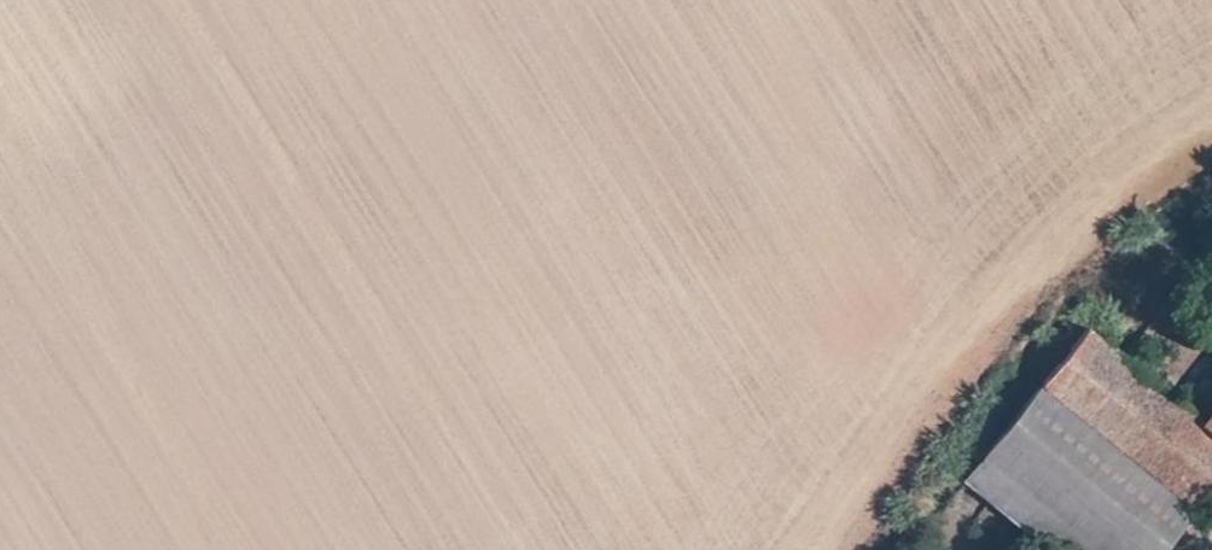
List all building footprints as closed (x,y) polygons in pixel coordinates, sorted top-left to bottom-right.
[(1049,549),(1158,549),(1211,485),(1211,404),(1198,420),(1152,382),(1087,329),(963,479),(1049,549)] [(1198,420),(1211,404),(1211,393),(1170,360),(1152,382),(1198,420)]
